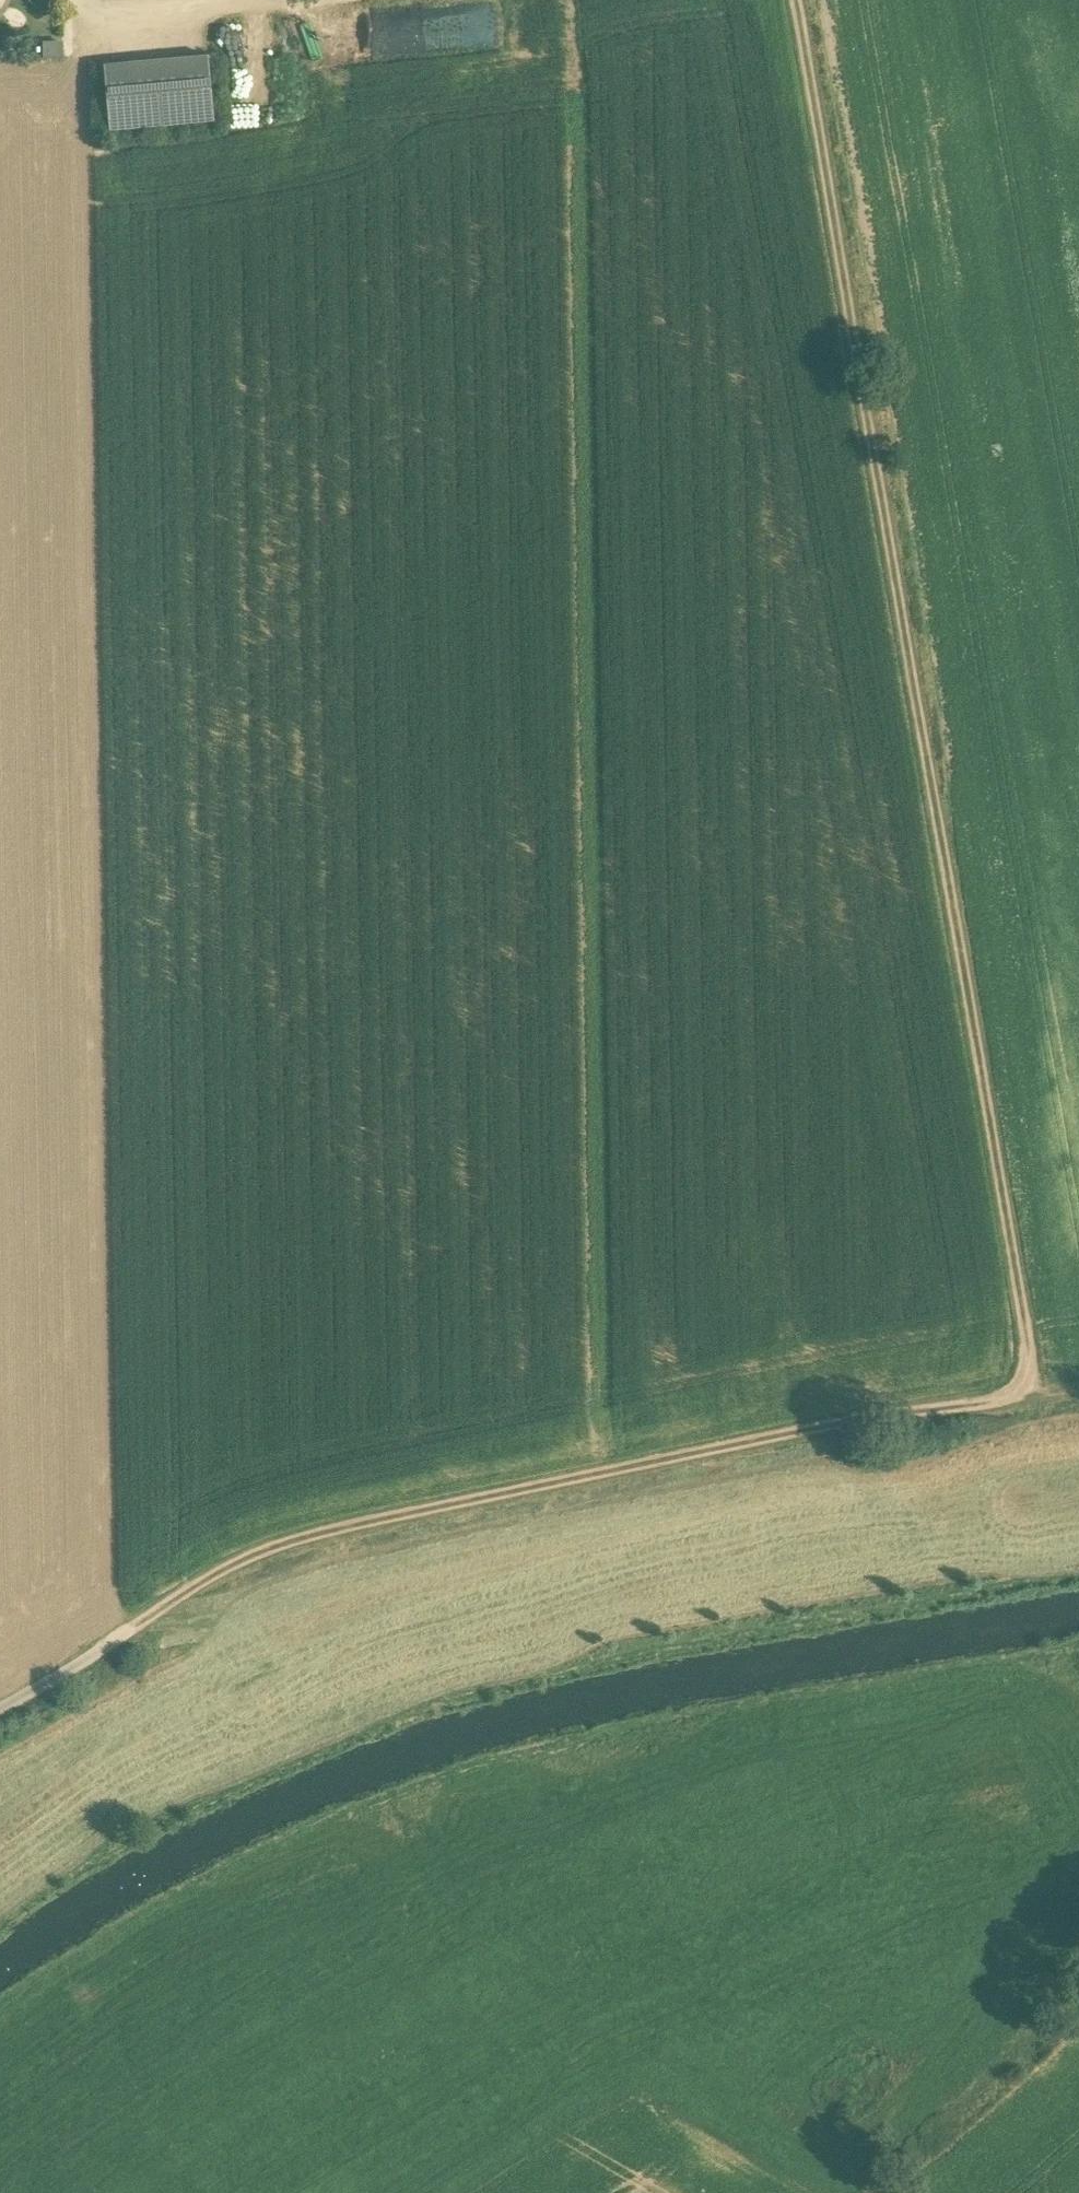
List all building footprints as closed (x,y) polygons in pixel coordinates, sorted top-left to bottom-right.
[(389,18),(283,24),(285,57),(391,51),(389,18)] [(41,55),(62,54),(61,40),(40,41),(41,55)] [(209,57),(104,66),(109,131),(214,122),(209,57)]
